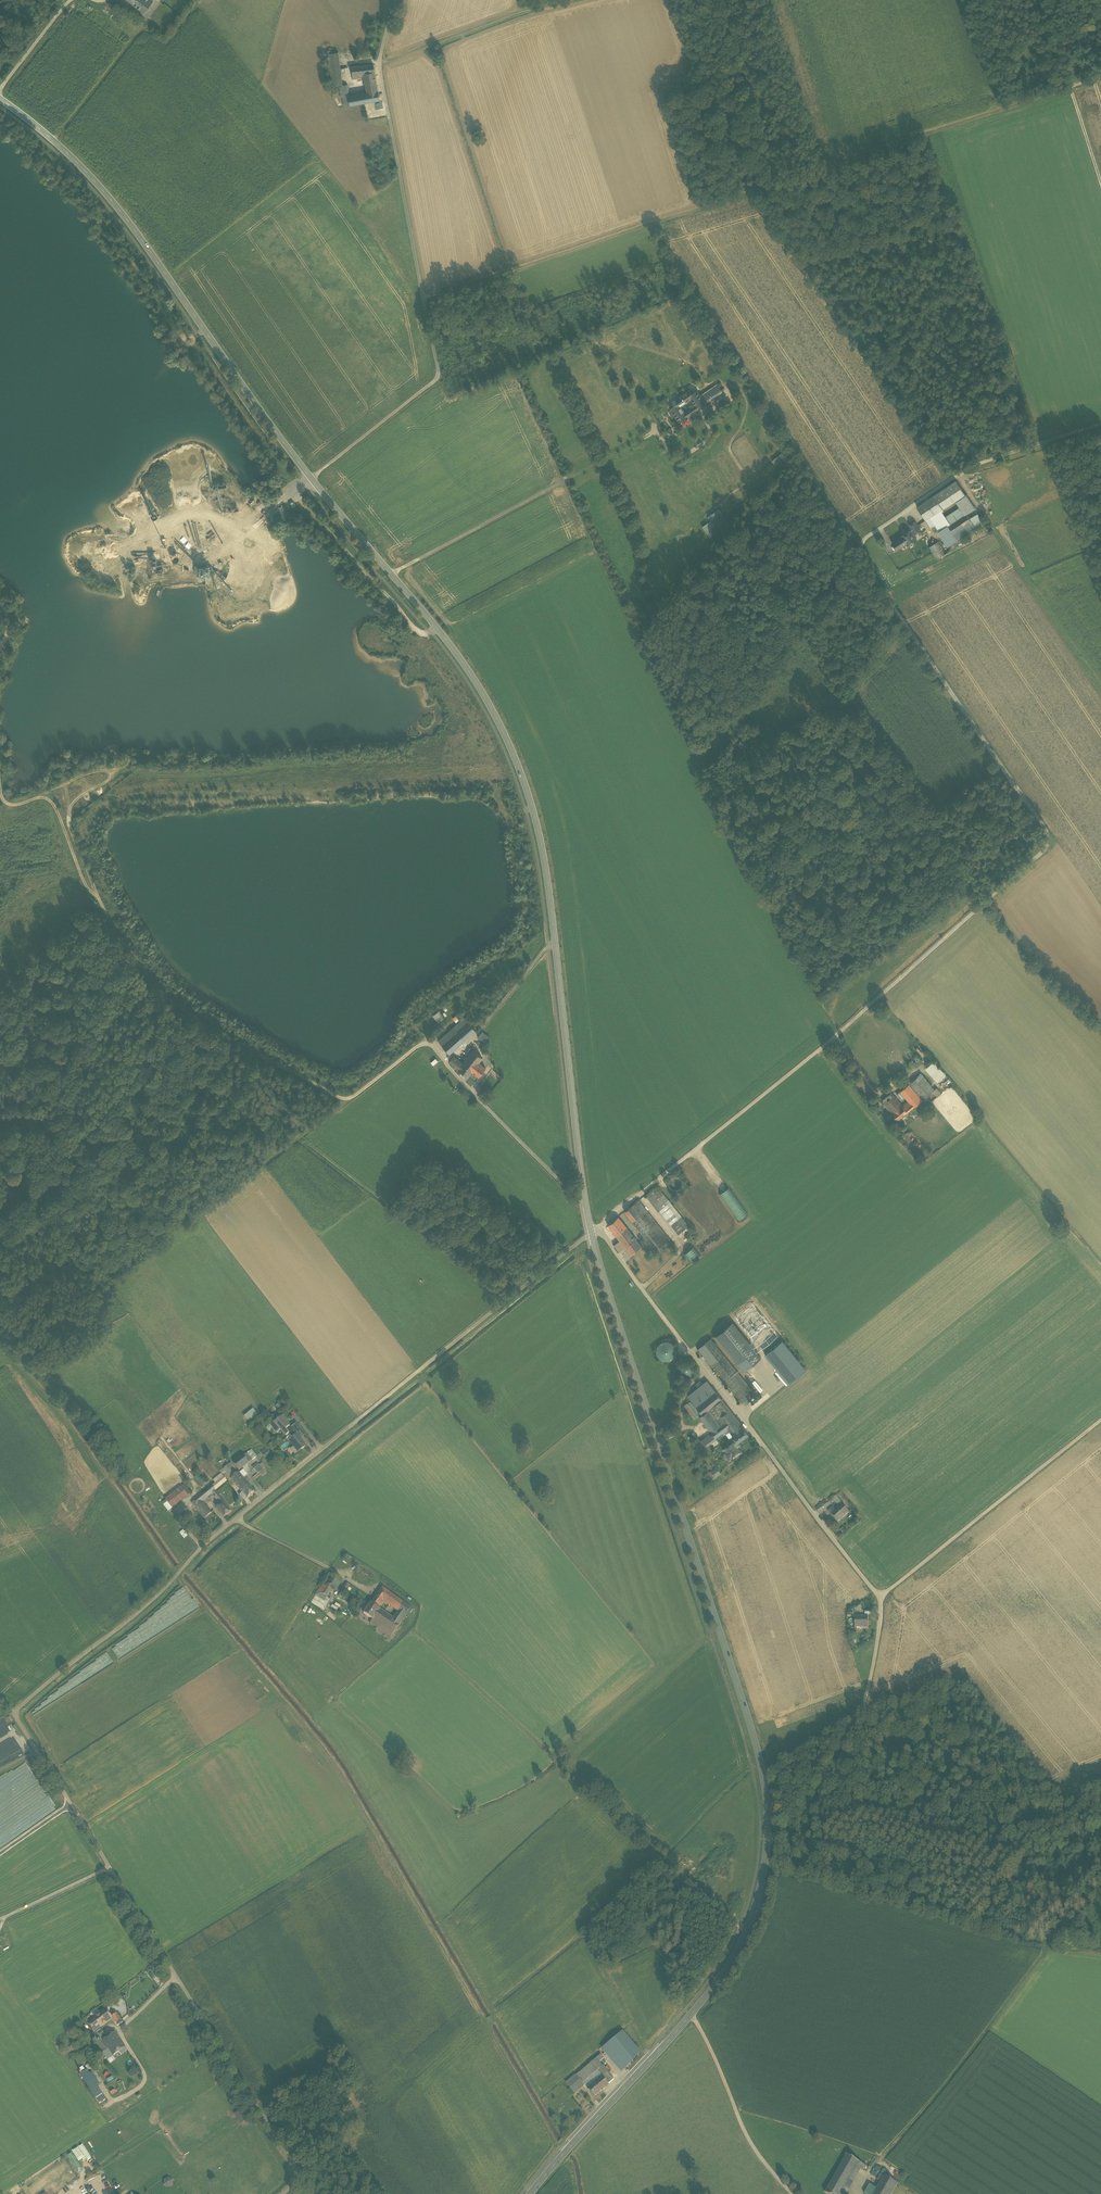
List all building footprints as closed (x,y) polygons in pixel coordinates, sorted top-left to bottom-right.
[(133,4),(144,13),(153,1),(151,0),(127,0),(133,4)] [(327,54),(331,86),(342,85),(338,52),(327,54)] [(373,64),(351,67),(352,78),(361,77),(361,74),(374,73),(373,64)] [(364,77),(366,92),(349,96),(347,96),(343,97),(344,107),(379,100),(374,73),(361,74),(361,77),(364,77)] [(340,98),(343,97),(347,96),(349,96),(348,85),(339,86),(340,98)] [(689,410),(692,414),(706,404),(705,403),(722,391),(717,385),(701,396),(697,391),(692,394),(689,390),(675,400),(677,404),(680,407),(690,400),(695,406),(689,410)] [(677,404),(670,409),(679,423),(687,417),(683,411),(680,407),(677,404)] [(687,408),(683,411),(687,417),(692,414),(689,410),(687,408)] [(783,450),(771,460),(777,467),(789,458),(783,450)] [(955,481),(917,507),(926,520),(931,526),(935,524),(939,531),(938,532),(947,546),(956,540),(957,541),(983,523),(978,517),(981,515),(979,513),(970,520),(966,514),(975,509),(969,499),(955,481)] [(266,499),(270,504),(279,497),(275,492),(266,499)] [(279,507),(270,516),(273,519),(269,522),(272,525),(278,519),(278,518),(283,513),(286,511),(282,506),(280,508),(279,507)] [(717,509),(707,517),(710,521),(718,532),(728,524),(717,509)] [(718,532),(710,521),(702,527),(713,542),(721,536),(718,532)] [(909,525),(912,529),(910,531),(914,536),(921,531),(915,521),(909,525)] [(902,536),(892,543),(897,550),(907,543),(908,545),(912,542),(913,542),(916,540),(914,536),(910,531),(910,530),(901,536),(902,536)] [(941,542),(932,548),(939,560),(948,554),(941,542)] [(154,573),(163,573),(162,564),(154,565),(154,573)] [(194,566),(194,574),(208,574),(208,566),(194,566)] [(440,1010),(432,1015),(437,1022),(445,1017),(440,1010)] [(465,1017),(438,1041),(449,1054),(476,1030),(465,1017)] [(477,1037),(485,1043),(489,1036),(482,1030),(477,1037)] [(469,1053),(462,1063),(472,1071),(478,1062),(482,1058),(469,1047),(467,1051),(469,1053)] [(485,1068),(478,1062),(472,1071),(462,1063),(453,1056),(450,1061),(468,1076),(475,1081),(478,1077),(485,1068)] [(945,1075),(933,1062),(927,1068),(938,1081),(945,1075)] [(921,1074),(900,1091),(911,1104),(914,1107),(934,1090),(921,1074)] [(862,1080),(856,1084),(864,1096),(870,1092),(862,1080)] [(891,1093),(882,1100),(885,1104),(884,1105),(885,1107),(887,1106),(898,1120),(914,1107),(911,1104),(907,1107),(906,1106),(904,1108),(891,1093)] [(657,1186),(646,1194),(678,1234),(685,1229),(664,1202),(668,1199),(657,1186)] [(729,1189),(719,1196),(741,1226),(751,1219),(729,1189)] [(638,1200),(624,1211),(632,1221),(632,1222),(656,1252),(670,1240),(638,1200)] [(618,1217),(607,1225),(619,1240),(614,1244),(619,1251),(625,1247),(630,1254),(641,1246),(618,1217)] [(693,1240),(682,1248),(692,1262),(704,1253),(693,1240)] [(732,1322),(715,1336),(744,1371),(761,1357),(732,1322)] [(677,1354),(668,1339),(654,1346),(663,1362),(677,1354)] [(711,1339),(697,1349),(741,1403),(754,1393),(711,1339)] [(782,1340),(764,1354),(788,1383),(805,1369),(782,1340)] [(692,1375),(692,1363),(680,1363),(681,1375),(692,1375)] [(706,1381),(688,1396),(702,1414),(708,1410),(718,1402),(722,1399),(706,1381)] [(742,1426),(722,1399),(718,1402),(725,1411),(720,1415),(729,1431),(731,1434),(742,1426)] [(686,1403),(684,1405),(694,1419),(697,1417),(686,1403)] [(702,1414),(699,1416),(712,1434),(710,1436),(709,1435),(700,1441),(704,1447),(716,1438),(715,1437),(725,1429),(727,1433),(729,1431),(720,1415),(715,1420),(708,1410),(702,1414)] [(282,1417),(276,1422),(275,1422),(274,1422),(271,1424),(271,1425),(273,1427),(272,1428),(276,1433),(277,1432),(280,1430),(282,1431),(281,1432),(284,1435),(285,1435),(286,1436),(289,1434),(285,1430),(289,1426),(285,1421),(286,1420),(284,1417),(282,1418),(282,1417)] [(290,1428),(296,1435),(297,1434),(300,1439),(306,1435),(296,1423),(290,1428)] [(742,1426),(731,1434),(737,1441),(747,1434),(742,1426)] [(292,1438),(289,1441),(294,1448),(295,1448),(299,1453),(306,1447),(300,1440),(301,1439),(300,1439),(297,1434),(296,1435),(292,1438)] [(734,1441),(723,1449),(727,1455),(725,1457),(728,1461),(730,1460),(731,1461),(741,1454),(738,1450),(736,1447),(737,1446),(734,1441)] [(266,1448),(260,1453),(264,1457),(270,1452),(266,1448)] [(295,1448),(294,1448),(291,1451),(295,1456),(299,1453),(295,1448)] [(234,1464),(239,1471),(257,1457),(251,1450),(243,1456),(236,1462),(234,1464)] [(236,1462),(243,1456),(240,1453),(234,1458),(236,1462)] [(243,1492),(250,1487),(231,1463),(223,1469),(242,1493),(243,1492)] [(259,1465),(257,1463),(252,1467),(258,1474),(259,1473),(263,1470),(262,1469),(259,1465)] [(716,1469),(707,1476),(711,1482),(720,1475),(716,1469)] [(215,1483),(212,1486),(215,1491),(227,1481),(222,1474),(213,1481),(215,1483)] [(202,1485),(204,1482),(197,1475),(194,1477),(202,1485)] [(204,1519),(211,1513),(202,1502),(212,1494),(220,1505),(223,1503),(225,1502),(215,1491),(212,1486),(191,1503),(204,1519)] [(243,1492),(247,1497),(254,1492),(250,1487),(243,1492)] [(168,1500),(175,1509),(190,1498),(183,1489),(168,1500)] [(220,1505),(217,1508),(224,1517),(230,1511),(223,1503),(220,1505)] [(832,1508),(828,1511),(837,1522),(849,1513),(843,1506),(836,1512),(832,1508)] [(342,1581),(329,1573),(315,1596),(325,1602),(333,1588),(336,1590),(342,1581)] [(346,1583),(338,1596),(342,1598),(350,1586),(346,1583)] [(411,1608),(382,1588),(376,1596),(383,1601),(398,1612),(393,1619),(380,1610),(373,1620),(370,1624),(378,1629),(377,1630),(390,1639),(411,1608)] [(383,1601),(376,1596),(364,1614),(373,1620),(380,1610),(378,1608),(383,1601)] [(868,1617),(855,1617),(855,1628),(868,1628),(868,1617)] [(87,2023),(102,2043),(110,2038),(103,2029),(116,2020),(121,2026),(128,2021),(119,2009),(113,2013),(108,2007),(87,2023)] [(621,2073),(640,2053),(622,2032),(602,2049),(621,2073)] [(104,2042),(113,2056),(126,2047),(117,2034),(104,2042)] [(600,2055),(566,2083),(574,2093),(583,2085),(587,2089),(594,2097),(608,2085),(608,2084),(618,2076),(600,2055)] [(106,2099),(91,2071),(88,2073),(86,2069),(80,2072),(97,2104),(106,2099)] [(827,2193),(852,2193),(867,2168),(885,2179),(878,2191),(872,2187),(868,2193),(898,2193),(903,2186),(850,2155),(827,2193)] [(164,2177),(163,2185),(172,2187),(173,2179),(164,2177)] [(62,2190),(65,2193),(67,2193),(76,2188),(73,2183),(62,2190)]
